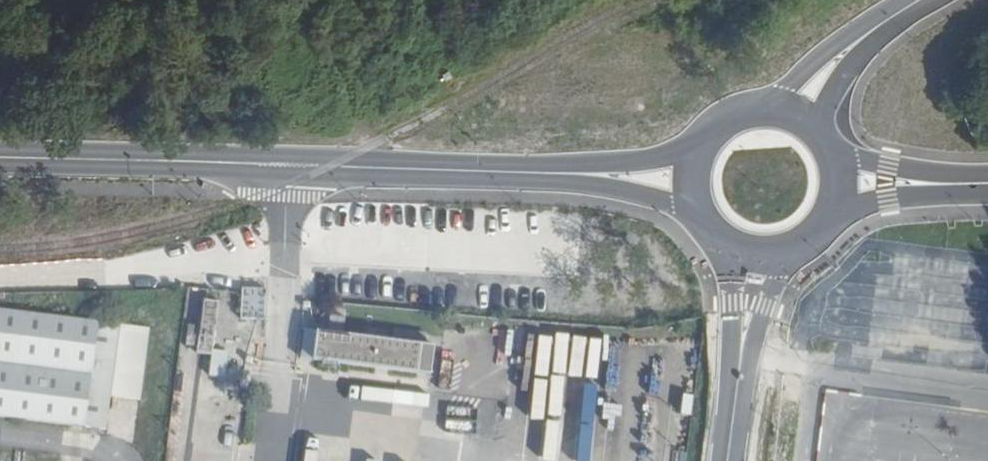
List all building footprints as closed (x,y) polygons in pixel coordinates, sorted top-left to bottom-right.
[(240,289),(239,320),(265,321),(266,290),(240,289)] [(200,338),(214,339),(219,304),(204,302),(200,338)] [(120,325),(0,309),(0,415),(107,429),(120,325)] [(301,358),(419,373),(430,374),(433,346),(422,344),(423,332),(392,329),(391,340),(340,333),(341,319),(328,317),(327,331),(304,328),(301,358)] [(243,322),(241,337),(257,339),(259,324),(243,322)]
